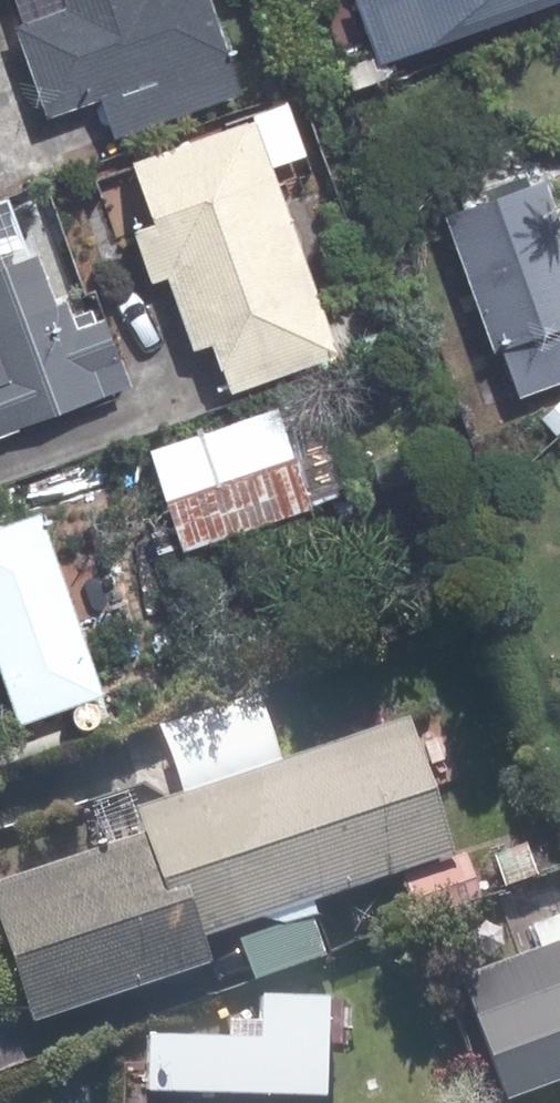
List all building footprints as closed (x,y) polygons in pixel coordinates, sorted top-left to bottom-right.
[(7,29),(35,113),(94,93),(107,134),(233,92),(203,0),(57,0),(61,10),(7,29)] [(364,40),(332,51),(345,87),(382,75),(375,58),(542,0),(350,0),(364,40)] [(136,203),(114,211),(138,277),(155,271),(182,343),(199,337),(215,385),(325,346),(245,113),(120,157),(136,203)] [(483,347),(489,346),(508,397),(559,379),(559,248),(536,177),(436,212),(483,347)] [(121,388),(96,321),(87,324),(56,335),(46,305),(29,259),(0,269),(0,432),(121,388)] [(269,404),(139,446),(171,547),(301,505),(269,404)] [(27,508),(0,518),(0,680),(14,718),(94,688),(27,508)] [(133,832),(0,875),(0,962),(18,1017),(194,960),(187,938),(438,857),(393,719),(124,805),(133,832)] [(519,823),(529,855),(559,844),(559,841),(550,813),(519,823)] [(446,973),(492,1097),(559,1072),(559,907),(520,922),(527,945),(446,973)] [(136,1033),(134,1086),(311,1092),(314,994),(248,993),(247,1038),(136,1033)]
